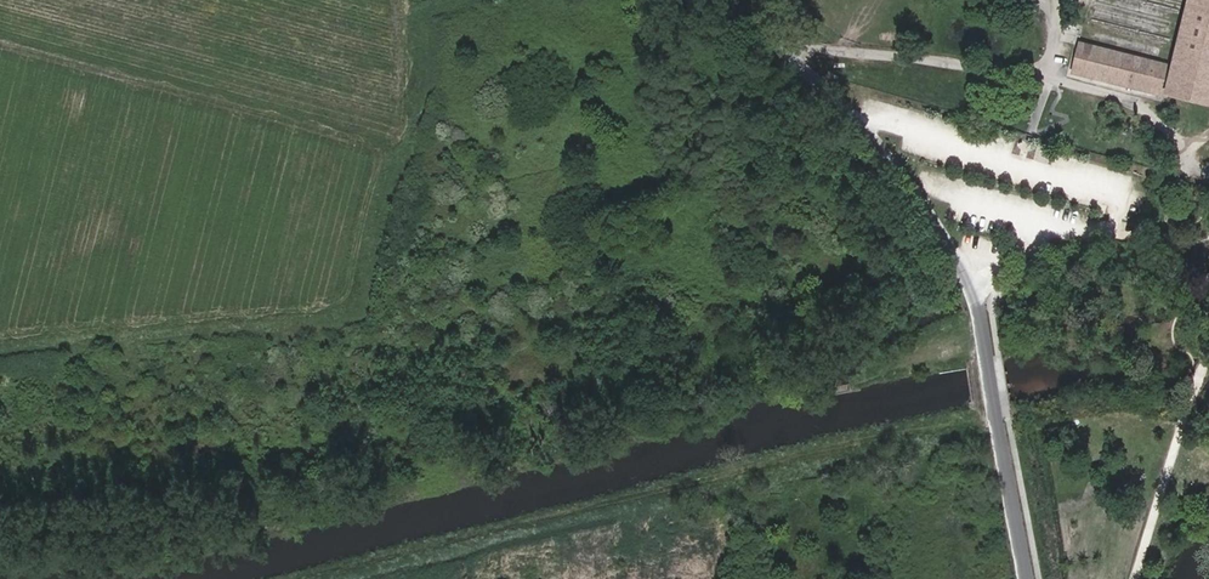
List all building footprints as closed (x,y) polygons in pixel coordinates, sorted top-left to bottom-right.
[(1181,26),(1171,65),(1079,44),(1073,70),(1208,104),(1208,0),(1188,0),(1181,26)]
